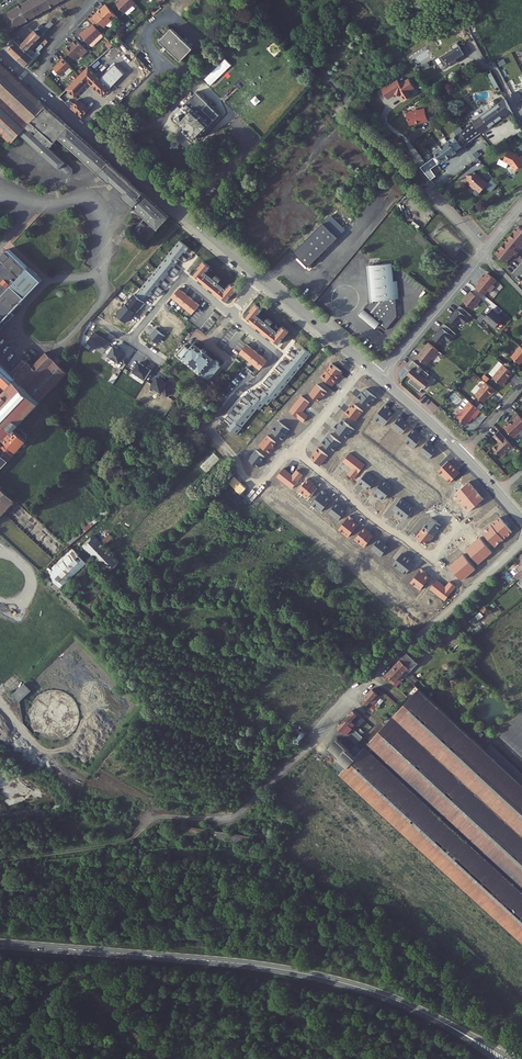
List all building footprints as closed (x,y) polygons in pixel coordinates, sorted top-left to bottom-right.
[(16,31),(61,0),(31,0),(6,17),(16,31)] [(133,0),(123,0),(117,5),(126,14),(136,3),(133,0)] [(117,16),(108,7),(105,10),(104,9),(95,18),(105,28),(108,26),(109,27),(112,28),(115,25),(114,22),(113,21),(117,16)] [(40,31),(46,37),(60,23),(57,20),(49,28),(46,26),(40,31)] [(84,33),(81,36),(91,46),(103,34),(95,26),(86,35),(84,33)] [(165,39),(185,60),(197,48),(176,27),(165,39)] [(9,51),(22,62),(40,42),(45,38),(40,33),(25,47),(21,44),(24,41),(21,38),(9,51)] [(90,53),(78,41),(74,45),(75,46),(73,48),(72,47),(67,52),(76,61),(81,56),(84,59),(90,53)] [(22,62),(30,70),(44,55),(42,53),(47,48),(44,45),(36,54),(34,53),(38,48),(37,47),(41,43),(40,42),(22,62)] [(458,50),(455,44),(449,47),(451,51),(437,59),(440,64),(445,61),(448,67),(455,62),(454,61),(462,56),(458,50)] [(463,47),(458,50),(462,56),(467,53),(463,47)] [(210,85),(232,65),(226,59),(204,79),(210,85)] [(62,64),(56,70),(64,78),(73,69),(65,60),(62,63),(62,64)] [(445,61),(440,64),(443,70),(448,67),(445,61)] [(115,165),(47,109),(0,63),(0,131),(12,142),(20,133),(67,176),(70,176),(76,169),(75,167),(54,147),(62,138),(102,175),(106,173),(108,172),(115,165)] [(62,100),(87,120),(91,115),(85,109),(87,106),(80,99),(92,85),(100,92),(102,90),(109,97),(115,91),(91,69),(62,100)] [(496,88),(489,74),(485,76),(493,90),(496,88)] [(240,79),(234,84),(239,89),(244,84),(240,79)] [(379,91),(385,100),(392,95),(392,96),(398,97),(402,102),(408,98),(405,93),(411,89),(408,83),(406,84),(404,81),(398,86),(395,81),(379,91)] [(108,99),(109,97),(102,90),(100,92),(108,99)] [(202,92),(188,105),(189,106),(192,104),(201,114),(213,103),(202,92)] [(256,96),(251,100),(255,105),(261,101),(256,96)] [(505,100),(473,123),(481,133),(511,111),(505,100)] [(188,105),(177,116),(178,117),(176,119),(179,121),(180,120),(189,129),(187,131),(192,135),(194,133),(199,139),(213,125),(207,120),(209,118),(205,113),(203,115),(201,114),(192,104),(189,106),(188,105)] [(94,112),(87,106),(85,109),(91,115),(94,112)] [(422,111),(422,110),(415,112),(414,111),(411,112),(410,114),(405,115),(404,117),(407,127),(417,124),(418,125),(425,123),(425,122),(422,111)] [(432,179),(436,176),(431,169),(442,161),(443,163),(458,153),(456,151),(481,133),(473,123),(436,151),(438,154),(422,167),(432,179)] [(505,152),(501,163),(497,161),(494,166),(504,170),(506,165),(507,166),(512,172),(521,165),(521,162),(519,157),(516,159),(514,156),(505,152)] [(127,175),(115,165),(108,172),(106,173),(119,184),(127,175)] [(464,177),(464,184),(467,186),(466,187),(472,192),(473,191),(477,195),(482,189),(485,186),(480,181),(480,182),(476,178),(475,177),(474,176),(471,174),(468,177),(464,177)] [(147,193),(127,175),(119,184),(154,216),(139,234),(150,244),(174,217),(147,193)] [(485,186),(482,189),(488,193),(493,187),(489,181),(485,186)] [(205,200),(209,204),(226,188),(222,184),(205,200)] [(325,221),(295,250),(311,266),(315,262),(314,260),(339,236),(325,221)] [(521,242),(521,233),(516,228),(493,255),(504,264),(511,256),(513,257),(516,254),(521,247),(520,245),(521,242)] [(180,240),(136,295),(143,300),(147,296),(149,297),(153,292),(158,296),(163,290),(159,286),(161,283),(166,287),(169,284),(164,280),(170,273),(175,277),(180,271),(175,266),(179,261),(178,260),(183,253),(184,254),(190,248),(180,240)] [(44,278),(31,266),(29,268),(9,249),(0,258),(0,324),(44,278)] [(211,267),(205,261),(194,274),(200,280),(199,281),(219,298),(220,296),(227,302),(238,289),(231,283),(227,289),(219,283),(222,280),(217,276),(214,279),(207,273),(211,267)] [(392,263),(369,266),(373,301),(374,301),(374,303),(369,304),(360,316),(376,329),(379,325),(387,331),(398,317),(396,299),(395,294),(393,294),(393,292),(395,292),(394,281),(392,263)] [(494,282),(485,275),(481,279),(480,277),(477,281),(490,291),(492,288),(490,286),(494,282)] [(490,291),(477,281),(474,284),(476,285),(473,289),(481,297),(485,293),(487,294),(490,291)] [(180,289),(173,297),(193,314),(200,305),(180,289)] [(459,303),(464,307),(469,311),(478,301),(473,296),(468,293),(465,297),(466,297),(464,299),(463,298),(459,303)] [(125,304),(135,313),(143,302),(134,294),(125,304)] [(125,304),(117,314),(127,322),(135,313),(125,304)] [(263,310),(256,304),(245,317),(252,322),(250,324),(270,340),(271,339),(278,345),(289,332),(282,326),(278,331),(270,325),(273,322),(268,318),(266,321),(258,315),(263,310)] [(448,316),(444,320),(453,328),(458,322),(461,325),(466,320),(461,316),(464,313),(457,308),(449,317),(448,316)] [(486,315),(482,312),(474,322),(478,325),(481,321),(492,330),(501,320),(496,316),(489,311),(486,315)] [(432,334),(429,339),(438,346),(443,341),(446,344),(450,339),(446,335),(448,332),(442,326),(434,336),(432,334)] [(155,329),(150,335),(160,343),(165,337),(155,329)] [(94,333),(87,344),(103,355),(110,343),(94,333)] [(189,350),(186,348),(180,355),(183,358),(182,358),(209,380),(221,366),(219,365),(220,363),(220,361),(219,360),(217,359),(215,359),(213,360),(207,355),(207,353),(206,351),(206,350),(204,349),(202,349),(200,349),(194,344),(189,350)] [(247,344),(240,353),(260,370),(268,361),(247,344)] [(436,352),(426,344),(414,359),(424,367),(436,352)] [(107,355),(120,363),(126,353),(114,345),(107,355)] [(267,392),(274,398),(274,399),(312,355),(304,348),(302,351),(300,349),(296,354),(292,351),(290,353),(293,357),(286,365),(282,361),(277,367),(281,371),(274,380),(269,376),(264,382),(269,386),(267,388),(269,390),(267,392)] [(521,349),(512,360),(520,367),(521,365),(521,350),(521,349)] [(68,374),(48,355),(34,369),(24,360),(12,372),(0,361),(0,470),(29,439),(17,428),(68,374)] [(132,371),(145,379),(151,370),(138,362),(132,371)] [(343,372),(332,363),(326,370),(338,379),(343,372)] [(426,376),(411,363),(407,367),(410,370),(405,376),(409,379),(406,383),(417,393),(420,389),(422,390),(427,384),(423,380),(426,376)] [(514,375),(505,367),(494,380),(505,389),(509,384),(508,383),(514,375)] [(332,386),(338,379),(326,370),(321,377),(332,386)] [(174,386),(157,376),(152,386),(168,396),(174,386)] [(317,384),(309,394),(319,401),(326,391),(317,384)] [(498,393),(488,385),(477,398),(486,405),(491,398),(493,399),(498,393)] [(362,391),(357,398),(370,407),(377,398),(365,388),(363,392),(362,391)] [(263,395),(260,399),(265,403),(268,405),(274,398),(267,392),(264,390),(261,394),(263,395)] [(257,396),(252,403),(258,408),(260,410),(265,403),(260,399),(257,396)] [(301,396),(289,412),(297,418),(298,417),(304,421),(309,415),(304,411),(310,403),(301,396)] [(219,408),(209,399),(203,406),(213,414),(219,408)] [(483,413),(469,401),(463,409),(463,411),(465,412),(460,419),(471,427),(474,423),(474,422),(475,420),(478,422),(482,416),(481,415),(483,413)] [(231,412),(228,415),(242,427),(258,408),(252,403),(250,402),(240,414),(239,413),(235,416),(231,412)] [(350,407),(346,413),(356,421),(364,411),(355,403),(351,408),(350,407)] [(385,404),(375,417),(385,425),(394,414),(389,409),(390,408),(385,404)] [(229,429),(236,435),(242,428),(242,427),(228,415),(225,419),(230,423),(228,425),(231,427),(229,429)] [(396,430),(402,434),(409,426),(406,423),(408,422),(401,416),(391,428),(395,431),(396,430)] [(521,416),(515,422),(516,423),(513,426),(511,424),(507,429),(517,439),(521,435),(521,434),(521,433),(521,417),(521,416)] [(337,424),(333,428),(347,439),(355,429),(343,419),(338,425),(337,424)] [(279,421),(271,431),(284,440),(288,434),(291,430),(279,421)] [(414,428),(404,441),(415,449),(423,437),(419,434),(420,433),(414,428)] [(516,447),(502,432),(496,438),(502,444),(496,449),(505,459),(510,455),(509,454),(516,447)] [(330,433),(322,443),(334,453),(342,443),(330,433)] [(267,435),(260,444),(270,453),(275,447),(274,446),(277,443),(267,435)] [(420,451),(430,459),(437,450),(434,448),(435,446),(428,441),(420,451)] [(329,456),(318,447),(313,454),(314,455),(312,458),(321,465),(329,456)] [(256,449),(249,459),(259,468),(264,461),(263,460),(265,457),(256,449)] [(210,457),(216,463),(220,459),(213,453),(210,457)] [(366,465),(350,453),(343,462),(352,469),(347,475),(354,480),(366,465)] [(444,477),(454,467),(448,461),(438,470),(444,477)] [(460,473),(454,467),(444,477),(450,482),(460,473)] [(284,468),(276,477),(292,490),(299,481),(298,481),(303,475),(297,470),(293,475),(284,468)] [(377,480),(367,472),(359,482),(365,488),(367,486),(370,489),(377,480)] [(308,478),(298,491),(308,499),(318,487),(314,484),(314,483),(308,478)] [(379,496),(384,500),(394,488),(383,480),(373,494),(378,497),(379,496)] [(455,493),(462,502),(477,490),(469,481),(455,493)] [(16,503),(0,488),(0,519),(16,503)] [(322,490),(312,504),(322,512),(332,499),(327,496),(328,495),(322,490)] [(462,502),(470,511),(484,499),(477,490),(462,502)] [(392,509),(406,520),(415,508),(401,497),(392,509)] [(337,502),(328,514),(338,522),(346,512),(342,509),(344,507),(337,502)] [(339,529),(349,537),(358,525),(353,521),(355,519),(350,515),(339,529)] [(78,530),(82,535),(98,522),(94,517),(78,530)] [(482,532),(495,547),(513,532),(500,517),(482,532)] [(431,518),(424,527),(435,536),(443,527),(431,518)] [(355,539),(366,547),(374,536),(370,534),(372,532),(364,526),(355,539)] [(428,545),(435,536),(424,527),(416,537),(420,540),(421,539),(428,545)] [(93,556),(103,546),(92,534),(81,545),(93,556)] [(109,534),(102,540),(106,545),(113,538),(109,534)] [(467,549),(479,564),(493,552),(480,537),(467,549)] [(371,548),(381,557),(389,548),(379,539),(371,548)] [(63,586),(86,564),(72,549),(62,558),(69,565),(63,570),(59,567),(51,574),(63,586)] [(400,569),(409,557),(402,552),(393,564),(400,569)] [(450,566),(462,581),(477,569),(464,554),(450,566)] [(416,563),(409,557),(400,569),(407,575),(416,563)] [(521,558),(518,562),(511,567),(517,573),(512,577),(515,581),(517,580),(521,575),(521,558)] [(421,569),(411,582),(421,589),(430,577),(426,573),(421,569)] [(429,589),(445,601),(456,587),(449,581),(445,586),(437,580),(429,589)] [(478,613),(472,618),(475,622),(481,618),(478,613)] [(475,622),(472,618),(467,622),(471,626),(475,622)] [(404,656),(395,665),(407,677),(413,671),(411,669),(419,662),(408,652),(404,656)] [(395,665),(384,675),(397,687),(407,677),(395,665)] [(20,703),(32,692),(24,683),(12,694),(20,703)] [(521,942),(521,890),(482,854),(486,850),(521,884),(521,784),(442,709),(418,687),(380,728),(375,733),(367,741),(480,845),(476,848),(364,745),(360,749),(354,755),(348,750),(336,738),(328,748),(341,760),(346,764),(341,770),(338,773),(521,942)] [(372,688),(361,699),(366,704),(370,700),(377,707),(379,705),(375,701),(380,696),(377,693),(372,688)] [(61,692),(55,691),(48,692),(42,694),(35,700),(32,706),(30,712),(30,719),(32,725),(35,731),(37,733),(42,737),(48,740),(54,741),(61,740),(67,737),(72,733),(76,728),(78,725),(79,719),(79,713),(78,706),(75,701),(72,698),(67,694),(61,692)] [(352,708),(343,718),(353,727),(356,724),(353,722),(360,716),(352,708)] [(343,718),(336,724),(354,742),(361,735),(353,727),(343,718)] [(354,743),(348,750),(354,755),(360,749),(354,743)] [(341,760),(335,765),(341,770),(346,764),(341,760)] [(280,812),(277,817),(282,821),(286,816),(280,812)] [(186,824),(185,831),(207,834),(208,827),(186,824)] [(249,840),(250,832),(215,828),(214,836),(249,840)]
